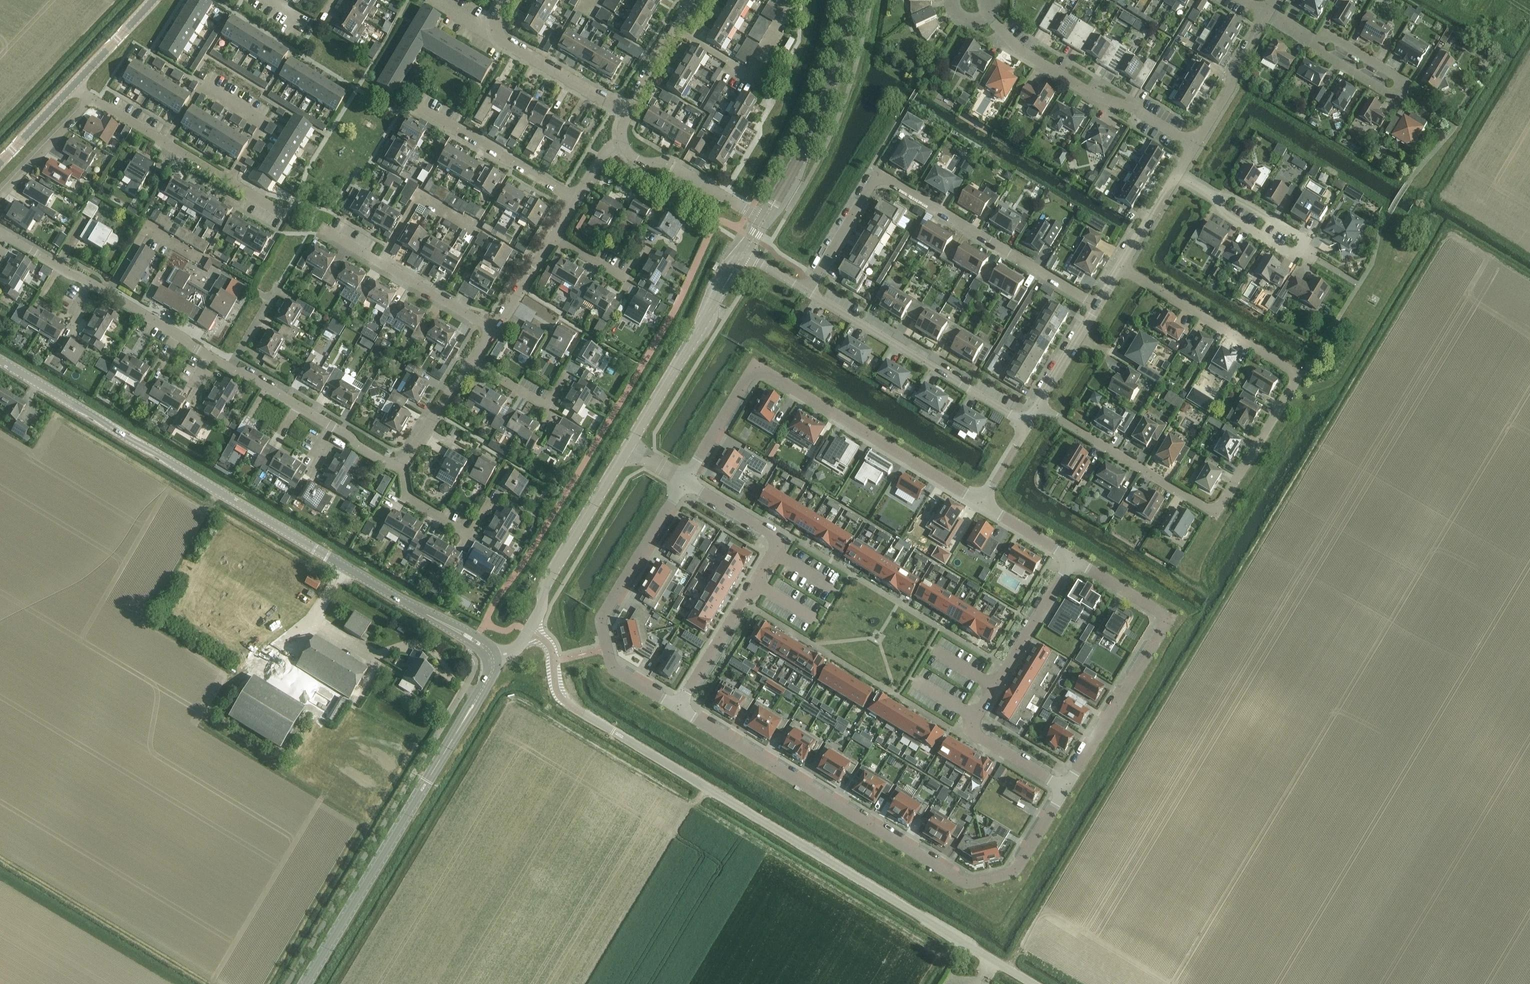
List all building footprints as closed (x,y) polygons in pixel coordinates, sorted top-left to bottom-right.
[(206,15),(212,6),(202,0),(192,0),(189,5),(206,15)] [(343,0),(341,0),(338,4),(365,21),(368,15),(373,18),(376,14),(355,2),(352,6),(343,0)] [(378,10),(373,7),(376,2),(373,0),(356,0),(355,2),(376,14),(378,10)] [(557,4),(549,0),(537,0),(534,5),(550,15),(557,4)] [(662,0),(640,0),(639,1),(655,10),(662,0)] [(746,7),(735,0),(730,0),(725,9),(740,18),(746,7)] [(932,0),(910,0),(910,3),(911,3),(911,13),(913,18),(931,9),(932,3),(932,0)] [(1176,3),(1178,0),(1166,0),(1164,2),(1173,8),(1176,3)] [(1194,3),(1191,1),(1191,0),(1178,0),(1176,3),(1173,8),(1172,10),(1176,13),(1180,5),(1186,9),(1187,7),(1190,9),(1194,3)] [(1203,11),(1208,2),(1204,0),(1200,0),(1194,9),(1201,13),(1201,14),(1203,11)] [(1323,10),(1329,1),(1327,0),(1305,0),(1301,8),(1318,19),(1323,10)] [(1351,19),(1356,10),(1348,6),(1351,1),(1350,0),(1339,0),(1335,7),(1340,10),(1334,20),(1346,28),(1351,19)] [(614,13),(617,8),(606,1),(603,6),(614,13)] [(649,21),(655,10),(639,1),(633,11),(649,21)] [(364,33),(367,29),(362,26),(365,21),(338,4),(335,9),(346,16),(344,20),(364,33)] [(200,25),(206,15),(189,5),(183,14),(200,25)] [(544,26),(550,15),(534,5),(528,16),(544,26)] [(775,17),(778,12),(767,5),(764,10),(775,17)] [(1058,35),(1067,20),(1059,15),(1062,10),(1053,5),(1045,20),(1039,28),(1051,35),(1053,32),(1058,35)] [(432,33),(440,18),(423,8),(423,9),(425,10),(418,22),(416,20),(414,24),(431,34),(432,33)] [(610,20),(613,15),(601,9),(598,14),(610,20)] [(734,28),(740,18),(725,9),(719,19),(734,28)] [(927,42),(940,27),(937,20),(932,9),(931,9),(913,18),(912,18),(917,29),(918,29),(923,38),(927,42)] [(1201,13),(1194,9),(1188,19),(1195,23),(1201,13)] [(567,20),(571,13),(567,10),(563,17),(567,20)] [(772,22),(775,17),(764,10),(762,14),(761,15),(772,22)] [(1142,19),(1144,15),(1135,10),(1132,13),(1142,19)] [(649,21),(633,11),(627,22),(643,32),(645,33),(649,27),(646,26),(649,21)] [(575,26),(582,15),(577,12),(570,23),(575,26)] [(194,34),(200,25),(183,14),(177,24),(194,34)] [(223,26),(229,17),(225,14),(219,23),(223,26)] [(607,25),(610,20),(598,14),(595,18),(607,25)] [(1226,20),(1216,14),(1212,20),(1237,35),(1243,25),(1228,16),(1226,20)] [(1369,42),(1370,39),(1382,46),(1387,38),(1390,38),(1392,36),(1392,34),(1391,31),(1391,30),(1373,19),(1374,17),(1368,14),(1360,27),(1366,30),(1362,37),(1369,42)] [(1151,24),(1153,21),(1144,15),(1142,19),(1151,24)] [(1415,24),(1419,17),(1414,15),(1411,21),(1415,24)] [(538,36),(543,28),(544,26),(528,16),(521,27),(538,36)] [(362,36),(364,33),(344,20),(341,24),(330,17),(327,23),(336,28),(332,33),(355,47),(362,36)] [(768,29),(771,24),(760,17),(756,23),(768,29)] [(231,42),(241,25),(232,19),(222,36),(231,42)] [(727,39),(734,28),(719,19),(713,30),(727,39)] [(1076,26),(1067,20),(1058,35),(1064,39),(1062,42),(1073,49),(1087,25),(1079,21),(1076,26)] [(1212,20),(1206,30),(1211,33),(1231,45),(1237,35),(1212,20)] [(591,25),(598,30),(600,26),(594,21),(591,25)] [(643,32),(627,22),(620,33),(636,43),(639,38),(642,40),(645,33),(643,32)] [(1188,32),(1192,25),(1186,22),(1182,29),(1188,32)] [(217,35),(223,26),(219,23),(213,33),(217,35)] [(765,34),(768,29),(756,23),(754,27),(765,34)] [(189,43),(194,34),(177,24),(172,33),(189,43)] [(422,49),(431,34),(414,24),(411,29),(413,30),(407,41),(422,50),(422,49)] [(240,47),(251,30),(241,25),(231,42),(240,47)] [(1092,56),(1101,41),(1092,35),(1095,30),(1087,25),(1073,49),(1084,55),(1086,52),(1092,56)] [(762,39),(765,34),(754,27),(750,33),(762,39)] [(1185,38),(1188,32),(1182,29),(1179,34),(1185,38)] [(249,53),(260,36),(251,30),(240,47),(249,53)] [(721,50),(726,41),(727,39),(713,30),(706,41),(721,50)] [(1445,45),(1453,33),(1448,30),(1440,42),(1445,45)] [(559,34),(555,32),(554,31),(547,42),(552,45),(559,34)] [(568,55),(578,38),(567,32),(558,48),(568,55)] [(183,53),(189,43),(172,33),(166,42),(183,53)] [(212,45),(217,35),(213,33),(207,42),(212,45)] [(437,58),(446,42),(432,33),(431,34),(422,49),(437,58)] [(760,43),(762,39),(750,33),(748,36),(760,43)] [(1225,55),(1231,45),(1211,33),(1205,43),(1225,55)] [(619,43),(622,38),(615,34),(613,39),(619,43)] [(259,59),(269,42),(260,36),(249,53),(259,59)] [(1419,44),(1406,36),(1395,54),(1402,58),(1400,61),(1407,65),(1410,61),(1419,66),(1430,48),(1420,42),(1419,44)] [(579,61),(589,45),(578,38),(568,55),(579,61)] [(629,50),(633,45),(622,38),(619,43),(619,44),(629,50)] [(755,51),(758,45),(747,38),(744,44),(755,51)] [(1103,38),(1101,41),(1092,56),(1098,59),(1096,63),(1107,69),(1121,46),(1113,41),(1112,43),(1103,38)] [(790,39),(784,49),(788,52),(794,41),(790,39)] [(1219,65),(1225,55),(1205,43),(1199,39),(1196,43),(1201,47),(1198,52),(1219,65)] [(413,65),(422,50),(407,41),(398,56),(413,65)] [(983,73),(992,59),(979,52),(981,49),(968,41),(956,60),(952,67),(965,75),(966,74),(973,78),(978,70),(983,73)] [(177,62),(183,53),(166,42),(160,51),(177,62)] [(206,54),(212,45),(207,42),(201,51),(206,54)] [(268,65),(279,48),(269,42),(259,59),(268,65)] [(452,66),(461,50),(446,42),(437,58),(452,66)] [(1289,68),(1295,60),(1285,54),(1287,50),(1274,42),(1264,59),(1277,67),(1278,65),(1288,71),(1289,68)] [(752,56),(755,51),(744,44),(741,49),(752,56)] [(590,68),(600,51),(589,45),(579,61),(590,68)] [(699,66),(701,63),(706,55),(691,46),(685,57),(699,66)] [(1126,76),(1135,61),(1137,58),(1128,53),(1129,51),(1121,46),(1107,69),(1118,76),(1120,73),(1126,76)] [(590,68),(601,74),(610,58),(613,53),(602,47),(600,51),(590,68)] [(277,70),(283,62),(288,53),(279,48),(268,65),(277,70)] [(749,61),(752,56),(741,49),(738,54),(749,61)] [(1442,91),(1449,88),(1445,79),(1444,79),(1455,62),(1448,58),(1450,54),(1442,49),(1422,83),(1427,86),(1436,92),(1438,88),(1442,91)] [(142,59),(147,53),(142,50),(138,57),(142,59)] [(467,75),(476,59),(461,50),(452,66),(467,75)] [(200,63),(206,54),(201,51),(196,60),(200,63)] [(219,61),(222,57),(212,51),(210,55),(219,61)] [(371,51),(368,56),(373,59),(376,54),(371,51)] [(746,65),(749,61),(738,54),(735,59),(746,65)] [(403,81),(413,65),(398,56),(389,72),(403,81)] [(1204,83),(1211,72),(1208,70),(1211,65),(1202,60),(1196,56),(1192,62),(1195,64),(1189,74),(1204,83)] [(228,66),(231,62),(222,57),(219,61),(228,66)] [(693,76),(699,66),(685,57),(678,68),(693,76)] [(611,81),(621,64),(610,58),(601,74),(611,81)] [(157,68),(161,61),(156,59),(152,65),(157,68)] [(481,84),(491,68),(476,59),(467,75),(481,84)] [(1141,90),(1157,64),(1148,59),(1144,67),(1135,61),(1126,76),(1132,80),(1130,83),(1141,90)] [(195,73),(200,63),(196,60),(190,70),(195,73)] [(161,71),(165,64),(161,61),(157,68),(161,71)] [(289,84),(300,67),(291,61),(280,78),(289,84)] [(238,72),(240,68),(231,62),(228,66),(238,72)] [(1005,102),(1012,90),(1017,82),(1006,75),(1009,70),(997,62),(986,80),(992,83),(988,89),(996,94),(996,95),(996,96),(995,100),(1005,102)] [(1318,88),(1321,83),(1327,74),(1306,62),(1301,70),(1298,75),(1318,88)] [(133,86),(143,69),(134,63),(123,81),(133,86)] [(1170,75),(1173,70),(1161,63),(1158,68),(1162,71),(1163,70),(1170,75)] [(299,89),(309,72),(300,67),(289,84),(299,89)] [(247,78),(250,74),(240,68),(238,72),(247,78)] [(687,87),(691,80),(693,76),(678,68),(672,78),(687,87)] [(142,92),(152,75),(143,69),(133,86),(142,92)] [(175,79),(179,73),(175,70),(171,77),(175,79)] [(308,95),(318,78),(309,72),(299,89),(308,95)] [(394,96),(403,81),(389,72),(380,87),(394,96)] [(180,82),(184,76),(179,73),(175,79),(180,82)] [(256,84),(259,80),(250,74),(247,78),(256,84)] [(1199,92),(1204,83),(1189,74),(1183,83),(1199,92)] [(151,98),(162,80),(152,75),(142,92),(151,98)] [(1150,93),(1155,85),(1158,80),(1153,77),(1145,90),(1150,93)] [(317,101),(328,84),(318,78),(308,95),(317,101)] [(681,97),(687,87),(672,78),(666,89),(681,97)] [(160,103),(171,86),(162,80),(151,98),(160,103)] [(266,89),(268,85),(259,80),(256,84),(266,89)] [(194,91),(198,84),(193,81),(189,88),(194,91)] [(497,81),(474,120),(483,125),(493,106),(502,111),(511,97),(516,88),(513,93),(503,86),(498,95),(492,91),(497,83),(498,81),(497,81)] [(720,97),(720,96),(726,85),(720,82),(714,93),(720,97)] [(1193,102),(1199,92),(1183,83),(1178,93),(1193,102)] [(1344,112),(1356,92),(1342,83),(1333,97),(1328,94),(1323,103),(1319,109),(1328,115),(1334,106),(1344,112)] [(326,107),(337,89),(328,84),(317,101),(326,107)] [(1040,85),(1037,91),(1029,87),(1028,86),(1023,95),(1020,99),(1029,104),(1028,106),(1031,108),(1027,113),(1028,115),(1029,117),(1031,118),(1034,119),(1035,119),(1036,118),(1040,113),(1042,115),(1050,103),(1055,94),(1040,85)] [(170,109),(180,92),(171,86),(160,103),(170,109)] [(1319,104),(1326,92),(1320,88),(1313,100),(1319,104)] [(336,112),(346,95),(337,89),(326,107),(336,112)] [(669,105),(671,102),(673,98),(663,91),(658,99),(669,105)] [(179,115),(190,98),(180,92),(170,109),(179,115)] [(278,103),(280,98),(271,93),(268,97),(278,103)] [(502,111),(493,126),(502,131),(513,113),(521,118),(528,107),(533,99),(534,98),(533,97),(532,99),(522,93),(517,101),(511,97),(502,111)] [(714,107),(720,97),(714,93),(708,103),(714,107)] [(1187,112),(1193,102),(1178,93),(1172,103),(1187,112)] [(202,104),(206,97),(201,94),(197,101),(202,104)] [(750,114),(756,103),(742,94),(735,105),(750,114)] [(965,108),(969,102),(962,97),(958,103),(965,108)] [(287,108),(290,104),(280,98),(278,103),(287,108)] [(653,108),(656,102),(652,99),(648,105),(653,108)] [(1382,125),(1387,116),(1379,111),(1381,107),(1369,100),(1364,108),(1359,117),(1371,124),(1372,122),(1380,127),(1382,125)] [(216,113),(220,106),(215,103),(211,110),(216,113)] [(521,118),(510,137),(519,142),(530,123),(539,129),(543,121),(551,108),(550,108),(550,109),(539,103),(534,111),(528,107),(521,118)] [(296,114),(299,110),(290,104),(287,108),(296,114)] [(1071,112),(1058,104),(1053,113),(1050,118),(1056,121),(1052,129),(1060,134),(1064,126),(1075,133),(1083,120),(1082,119),(1084,117),(1073,110),(1071,112)] [(744,124),(750,114),(735,105),(729,115),(733,118),(744,124)] [(220,115),(224,109),(220,106),(216,113),(220,115)] [(283,118),(286,113),(279,108),(276,113),(283,118)] [(191,132),(201,115),(192,109),(182,126),(191,132)] [(653,130),(663,115),(652,109),(642,124),(653,130)] [(305,120),(308,116),(299,110),(296,114),(305,120)] [(1390,126),(1386,132),(1393,137),(1396,139),(1402,142),(1405,144),(1408,145),(1415,144),(1416,142),(1418,138),(1422,132),(1427,123),(1412,114),(1408,120),(1407,119),(1403,120),(1402,121),(1395,117),(1390,126)] [(200,137),(211,120),(201,115),(191,132),(200,137)] [(234,124),(238,117),(234,115),(230,121),(234,124)] [(664,137),(673,121),(663,115),(653,130),(664,137)] [(315,125),(317,121),(308,116),(305,120),(315,125)] [(419,124),(405,116),(402,121),(406,124),(403,129),(420,140),(425,133),(431,136),(435,129),(420,120),(419,124)] [(239,127),(243,120),(238,117),(234,124),(239,127)] [(539,129),(525,151),(534,156),(545,137),(554,142),(560,131),(565,123),(566,122),(565,121),(565,123),(554,117),(550,125),(543,121),(539,129)] [(104,125),(92,118),(84,131),(106,145),(117,126),(107,120),(104,125)] [(305,138),(311,128),(294,118),(288,127),(305,138)] [(742,137),(748,127),(744,124),(733,118),(727,128),(742,137)] [(1097,155),(1105,153),(1118,133),(1094,118),(1081,138),(1086,141),(1089,150),(1097,155)] [(210,143),(220,126),(211,120),(200,137),(210,143)] [(586,128),(589,123),(584,120),(581,125),(586,128)] [(1006,131),(1011,124),(1005,120),(1000,127),(1006,131)] [(324,131),(327,127),(317,121),(315,125),(324,131)] [(674,143),(683,128),(673,121),(664,137),(674,143)] [(918,133),(923,124),(918,121),(912,130),(918,133)] [(274,131),(277,127),(270,122),(267,127),(274,131)] [(129,130),(122,126),(117,134),(124,138),(129,130)] [(219,149),(229,132),(220,126),(210,143),(219,149)] [(253,135),(257,129),(252,126),(248,133),(253,135)] [(271,136),(274,131),(267,127),(264,131),(271,136)] [(299,147),(305,138),(288,127),(283,136),(299,147)] [(554,142),(543,161),(551,166),(562,147),(571,153),(583,134),(583,132),(582,133),(571,127),(567,135),(560,131),(554,142)] [(685,149),(690,141),(694,134),(683,128),(674,143),(685,149)] [(735,148),(742,137),(727,128),(720,139),(735,148)] [(420,140),(403,129),(400,134),(396,132),(392,138),(397,140),(395,143),(399,146),(403,140),(407,142),(405,145),(415,151),(417,147),(416,147),(420,140)] [(1374,143),(1376,140),(1379,134),(1373,130),(1370,136),(1372,138),(1371,141),(1374,143)] [(228,154),(239,137),(229,132),(219,149),(228,154)] [(294,156),(299,147),(283,136),(277,146),(294,156)] [(237,160),(248,143),(239,137),(228,154),(237,160)] [(399,146),(395,143),(397,140),(392,138),(389,143),(393,146),(390,151),(407,162),(412,154),(412,155),(415,151),(405,145),(407,142),(403,140),(399,146)] [(699,155),(705,144),(700,141),(696,139),(690,150),(699,155)] [(729,158),(735,148),(720,139),(714,149),(729,158)] [(89,168),(96,156),(92,153),(71,140),(63,153),(74,160),(71,164),(85,173),(88,168),(89,168)] [(441,152),(447,143),(442,140),(436,149),(441,152)] [(263,150),(266,145),(259,141),(256,145),(263,150)] [(911,146),(905,142),(897,155),(899,157),(894,159),(892,163),(907,173),(916,158),(920,160),(919,162),(924,165),(931,153),(913,142),(911,146)] [(1158,166),(1164,156),(1161,154),(1164,149),(1153,142),(1143,157),(1158,166)] [(260,154),(263,150),(256,145),(253,150),(260,154)] [(288,165),(294,156),(277,146),(271,155),(288,165)] [(459,155),(461,150),(456,147),(454,152),(448,149),(438,166),(446,170),(445,171),(449,173),(454,163),(457,165),(459,161),(453,157),(456,153),(459,155)] [(437,159),(441,152),(436,149),(432,156),(437,159)] [(723,169),(729,158),(714,149),(708,160),(723,169)] [(465,158),(467,154),(461,150),(459,155),(456,153),(453,157),(459,161),(457,165),(454,163),(449,173),(453,175),(453,174),(460,178),(470,161),(465,158)] [(407,162),(390,151),(387,156),(383,154),(377,163),(400,177),(404,170),(404,169),(403,168),(407,162)] [(1059,154),(1054,162),(1062,167),(1069,155),(1064,151),(1061,156),(1059,154)] [(142,187),(150,173),(155,165),(137,154),(124,176),(132,181),(126,192),(135,197),(141,187),(142,187)] [(282,175),(288,165),(271,155),(265,164),(282,175)] [(1153,175),(1158,166),(1143,157),(1138,166),(1153,175)] [(968,158),(961,170),(969,174),(976,162),(968,158)] [(252,168),(254,163),(247,159),(244,164),(252,168)] [(70,172),(51,160),(43,174),(64,187),(71,175),(79,180),(83,172),(73,167),(70,172)] [(480,168),(483,163),(478,160),(475,165),(470,161),(460,178),(467,183),(467,184),(470,185),(475,176),(479,178),(481,173),(475,170),(477,166),(480,168)] [(698,160),(695,165),(700,169),(702,170),(705,164),(703,163),(698,160)] [(486,171),(489,167),(483,163),(480,168),(477,166),(475,170),(481,173),(479,178),(475,176),(470,185),(474,188),(475,187),(482,191),(491,174),(486,171)] [(282,175),(265,164),(260,173),(255,170),(255,171),(272,181),(276,184),(282,175)] [(1244,164),(1243,166),(1244,166),(1240,173),(1243,175),(1239,182),(1242,184),(1242,187),(1243,188),(1245,190),(1247,189),(1248,188),(1252,190),(1255,184),(1261,188),(1267,179),(1271,172),(1265,169),(1256,171),(1253,170),(1244,164)] [(428,174),(432,167),(428,165),(424,172),(428,174)] [(1147,184),(1153,175),(1138,166),(1132,175),(1147,184)] [(944,174),(936,169),(927,185),(946,196),(949,191),(955,194),(962,182),(945,172),(944,174)] [(266,190),(272,181),(255,171),(249,180),(266,190)] [(493,199),(505,177),(500,173),(497,178),(491,174),(482,191),(489,195),(489,196),(493,199)] [(387,178),(388,179),(386,182),(391,185),(393,182),(395,178),(389,174),(387,178)] [(1091,179),(1089,182),(1095,186),(1101,176),(1097,174),(1095,178),(1091,179)] [(183,185),(179,182),(181,178),(176,175),(170,184),(166,181),(159,192),(170,198),(167,203),(171,205),(183,185)] [(1141,194),(1147,184),(1132,175),(1126,184),(1141,194)] [(41,180),(39,183),(51,190),(53,187),(41,180)] [(415,190),(418,185),(409,180),(406,184),(406,185),(415,190)] [(56,220),(59,216),(51,211),(45,207),(53,194),(31,181),(24,194),(39,204),(36,209),(48,216),(52,219),(53,218),(56,220)] [(428,193),(434,184),(429,181),(423,190),(428,193)] [(505,210),(515,193),(510,190),(513,185),(507,182),(502,191),(494,204),(498,206),(505,210)] [(629,189),(619,183),(620,182),(619,182),(615,189),(626,195),(630,188),(629,189)] [(1123,182),(1114,197),(1114,198),(1132,209),(1141,194),(1126,184),(1123,182)] [(1278,206),(1284,198),(1288,190),(1276,182),(1266,199),(1278,206)] [(182,206),(194,186),(189,183),(187,187),(183,185),(171,205),(175,208),(177,203),(182,206)] [(433,196),(439,186),(434,184),(428,193),(433,196)] [(412,196),(415,190),(406,185),(404,188),(402,190),(412,196)] [(189,216),(201,196),(197,193),(199,189),(194,186),(182,206),(188,209),(185,214),(189,216)] [(438,199),(444,189),(439,186),(433,196),(438,199)] [(990,200),(969,187),(959,204),(974,213),(974,212),(980,215),(980,216),(980,217),(986,207),(992,210),(1000,197),(994,194),(990,200)] [(358,215),(368,198),(361,195),(362,194),(353,188),(340,210),(349,216),(351,211),(358,215)] [(443,202),(449,193),(444,189),(438,199),(443,202)] [(409,201),(412,196),(402,190),(400,195),(409,201)] [(1328,210),(1319,205),(1322,201),(1306,191),(1304,195),(1297,206),(1296,208),(1293,213),(1292,214),(1306,223),(1311,216),(1320,222),(1325,213),(1328,210)] [(516,218),(515,217),(521,208),(524,210),(527,206),(521,202),(523,198),(526,199),(529,195),(524,192),(521,196),(515,193),(505,210),(506,211),(504,214),(515,220),(516,218)] [(453,197),(454,196),(449,193),(443,202),(448,205),(453,196),(453,197)] [(201,217),(213,197),(208,195),(206,198),(201,196),(189,216),(193,219),(196,214),(201,217)] [(532,203),(535,199),(529,195),(526,199),(523,198),(521,202),(527,206),(524,210),(521,208),(515,217),(516,218),(519,219),(520,219),(527,223),(537,206),(532,203)] [(452,209),(458,199),(453,197),(453,196),(448,205),(448,206),(452,209)] [(620,213),(623,207),(605,196),(590,221),(605,231),(617,211),(620,213)] [(207,227),(219,207),(215,204),(218,200),(213,197),(201,217),(207,220),(204,225),(207,227)] [(376,203),(368,198),(358,215),(364,218),(361,223),(367,226),(369,222),(372,224),(374,219),(369,216),(371,212),(374,214),(379,204),(376,202),(376,203)] [(650,210),(635,201),(637,199),(636,198),(634,202),(631,200),(628,205),(631,207),(623,220),(624,221),(624,220),(639,229),(638,229),(639,230),(652,208),(651,207),(650,210)] [(457,212),(463,202),(458,199),(452,209),(457,212)] [(462,215),(464,212),(468,205),(463,202),(457,212),(462,215)] [(907,211),(892,202),(888,207),(882,204),(876,214),(877,215),(893,225),(897,227),(907,211)] [(91,220),(98,209),(88,203),(81,214),(91,220)] [(469,215),(474,206),(470,203),(468,205),(464,212),(469,215)] [(28,213),(13,204),(4,218),(26,231),(33,219),(40,223),(44,215),(31,208),(28,213)] [(380,228),(390,212),(383,208),(383,207),(379,204),(374,214),(371,212),(369,216),(374,219),(372,224),(369,222),(367,226),(372,230),(375,225),(380,228)] [(538,230),(551,208),(546,205),(544,210),(537,206),(527,223),(534,227),(534,228),(538,230)] [(220,228),(232,209),(226,206),(224,209),(219,207),(207,227),(212,230),(215,225),(220,228)] [(474,218),(480,209),(474,206),(469,215),(474,218)] [(1007,213),(1000,208),(991,223),(1012,236),(1016,231),(1021,234),(1031,219),(1024,215),(1022,218),(1009,210),(1007,213)] [(479,221),(480,220),(485,212),(480,209),(474,218),(479,221)] [(155,223),(160,213),(155,210),(149,219),(155,223)] [(659,233),(661,234),(673,242),(683,226),(660,213),(658,211),(647,229),(658,236),(659,233)] [(397,216),(390,212),(380,228),(386,232),(383,236),(389,240),(402,217),(398,215),(397,216)] [(434,220),(437,216),(430,212),(427,216),(434,220)] [(159,225),(165,216),(160,213),(155,223),(159,225)] [(229,244),(241,223),(237,221),(239,217),(234,214),(222,234),(228,237),(225,242),(229,244)] [(1357,233),(1363,223),(1350,214),(1344,225),(1333,218),(1325,232),(1341,242),(1340,244),(1342,252),(1346,251),(1350,254),(1353,249),(1357,248),(1355,240),(1359,234),(1357,233)] [(887,235),(893,225),(877,215),(871,225),(887,235)] [(164,228),(169,221),(170,219),(165,216),(159,225),(164,228)] [(578,232),(585,220),(581,217),(573,229),(578,232)] [(449,229),(452,225),(444,220),(442,225),(449,229)] [(98,226),(90,221),(79,239),(102,252),(106,244),(111,246),(114,246),(116,245),(118,242),(118,240),(117,238),(112,235),(112,234),(104,229),(98,225),(98,226)] [(169,233),(174,224),(169,221),(164,228),(163,230),(169,233)] [(241,245),(253,225),(248,222),(245,226),(241,223),(229,244),(233,247),(236,242),(241,245)] [(1048,227),(1039,222),(1025,244),(1021,241),(1039,252),(1045,243),(1047,243),(1047,242),(1052,244),(1050,247),(1051,247),(1062,229),(1051,222),(1048,227)] [(491,234),(494,228),(485,223),(481,228),(491,234)] [(625,233),(626,233),(629,228),(629,227),(623,223),(622,223),(622,224),(619,228),(619,229),(619,230),(624,233),(625,233)] [(1211,256),(1213,257),(1219,261),(1221,257),(1226,249),(1221,246),(1228,234),(1210,223),(1203,234),(1197,230),(1191,240),(1193,241),(1200,239),(1201,242),(1206,245),(1208,244),(1216,249),(1211,256)] [(174,236),(179,227),(174,224),(169,233),(174,236)] [(247,255),(260,234),(255,232),(258,228),(253,225),(241,245),(247,248),(244,253),(247,255)] [(408,249),(418,232),(411,228),(411,227),(407,225),(394,246),(400,249),(402,246),(408,249)] [(456,233),(458,229),(452,225),(449,229),(456,233)] [(881,245),(887,235),(871,225),(864,235),(881,245)] [(941,232),(929,225),(926,230),(920,226),(911,241),(918,245),(919,242),(931,249),(941,232)] [(179,239),(184,230),(179,227),(174,236),(179,239)] [(184,242),(189,233),(184,230),(179,239),(184,242)] [(1097,246),(1102,238),(1089,230),(1084,238),(1086,239),(1096,246),(1097,246)] [(463,240),(466,233),(462,231),(458,237),(463,240)] [(425,237),(419,233),(418,232),(408,249),(413,252),(411,256),(416,259),(418,255),(421,257),(424,253),(418,249),(420,245),(423,247),(429,237),(426,236),(425,237)] [(502,240),(504,236),(497,232),(495,236),(502,240)] [(947,263),(956,248),(950,244),(953,239),(941,232),(931,249),(942,256),(940,258),(940,259),(947,263)] [(189,245),(194,236),(189,233),(184,242),(189,245)] [(264,249),(272,236),(266,233),(264,237),(260,234),(247,255),(251,258),(254,253),(260,256),(259,258),(264,261),(269,252),(264,249)] [(486,244),(489,238),(481,233),(474,244),(481,248),(484,243),(486,244)] [(905,245),(911,235),(907,233),(901,243),(905,245)] [(875,255),(881,245),(864,235),(858,245),(875,255)] [(193,248),(199,239),(194,236),(189,245),(193,248)] [(509,245),(511,240),(504,236),(502,240),(509,245)] [(429,262),(440,245),(433,240),(429,237),(423,247),(420,245),(418,249),(424,253),(421,257),(418,255),(416,259),(422,263),(425,259),(429,262)] [(198,251),(204,242),(199,239),(193,248),(198,251)] [(1086,239),(1076,254),(1082,257),(1098,267),(1099,265),(1101,264),(1103,261),(1102,259),(1104,257),(1093,250),(1096,246),(1086,239)] [(203,254),(209,245),(204,242),(198,251),(203,254)] [(513,260),(517,254),(495,242),(493,246),(489,253),(506,263),(509,257),(513,260)] [(898,255),(905,245),(901,243),(895,253),(898,255)] [(524,255),(527,249),(517,244),(514,249),(524,255)] [(1241,249),(1233,244),(1227,252),(1226,254),(1235,259),(1232,263),(1244,270),(1256,251),(1244,244),(1241,249)] [(447,249),(440,245),(429,262),(435,265),(433,269),(438,272),(440,268),(443,270),(445,266),(439,262),(442,258),(445,260),(451,250),(448,248),(447,249)] [(869,265),(875,255),(858,245),(852,255),(869,265)] [(316,269),(326,252),(316,246),(309,258),(303,255),(296,267),(302,270),(306,263),(316,269)] [(977,253),(965,246),(962,251),(956,248),(947,263),(953,267),(954,266),(953,266),(955,264),(966,271),(977,253)] [(149,264),(155,254),(142,247),(137,256),(149,264)] [(472,257),(476,251),(472,248),(468,255),(472,257)] [(667,248),(664,255),(673,260),(677,253),(667,248)] [(452,275),(462,258),(455,254),(455,253),(451,250),(445,260),(442,258),(439,262),(445,266),(443,270),(440,268),(438,272),(444,275),(446,272),(452,275)] [(220,259),(222,255),(215,251),(213,255),(220,259)] [(327,285),(334,273),(328,269),(335,258),(326,252),(316,269),(312,276),(327,285)] [(506,263),(489,253),(484,260),(482,263),(504,276),(507,271),(503,269),(506,263)] [(892,265),(898,255),(895,253),(889,263),(892,265)] [(977,253),(966,271),(977,277),(976,280),(975,280),(970,289),(977,293),(982,284),(991,269),(985,265),(988,260),(977,253)] [(226,263),(229,259),(222,255),(220,259),(226,263)] [(862,275),(863,275),(869,265),(852,255),(846,265),(862,275)] [(32,273),(36,266),(24,259),(19,256),(15,262),(11,260),(4,271),(24,282),(30,272),(32,273)] [(144,273),(149,264),(137,256),(131,266),(144,273)] [(651,256),(644,267),(661,277),(664,279),(670,268),(673,269),(676,263),(664,256),(660,262),(651,256)] [(1096,269),(1098,267),(1082,257),(1076,267),(1072,264),(1068,272),(1078,278),(1082,272),(1091,277),(1093,275),(1095,274),(1097,271),(1096,269)] [(1281,288),(1289,275),(1278,269),(1280,266),(1266,257),(1256,274),(1270,283),(1270,282),(1281,288)] [(224,267),(218,263),(210,258),(203,269),(207,272),(212,264),(222,270),(224,267)] [(572,266),(561,259),(559,264),(553,260),(538,284),(538,285),(539,283),(545,287),(550,279),(561,285),(572,266)] [(238,270),(241,266),(234,262),(231,266),(238,270)] [(500,282),(504,276),(482,263),(479,268),(480,268),(476,275),(493,285),(496,279),(500,282)] [(886,275),(892,265),(889,263),(882,273),(886,275)] [(346,287),(356,270),(346,264),(340,276),(334,273),(327,285),(333,288),(336,281),(346,287)] [(862,275),(846,265),(846,264),(839,275),(845,279),(842,284),(857,294),(867,277),(863,275),(862,275)] [(138,283),(144,273),(131,266),(126,275),(138,283)] [(245,274),(248,270),(241,266),(238,270),(245,274)] [(574,302),(586,281),(581,278),(584,273),(572,266),(561,285),(572,292),(570,295),(571,300),(574,302)] [(654,287),(661,277),(644,267),(638,279),(641,281),(638,286),(644,290),(643,290),(656,297),(660,291),(654,287)] [(1012,275),(1001,268),(998,273),(991,269),(982,284),(989,288),(991,285),(1002,292),(1012,275)] [(1217,280),(1222,271),(1215,268),(1211,276),(1217,280)] [(1205,269),(1202,273),(1209,277),(1211,272),(1205,269)] [(239,304),(247,291),(221,276),(209,295),(188,282),(190,278),(175,270),(167,283),(171,285),(167,291),(161,288),(154,299),(164,305),(163,305),(169,309),(170,309),(172,310),(171,310),(178,314),(178,313),(190,320),(189,321),(195,324),(196,324),(208,331),(216,318),(214,317),(216,314),(225,319),(235,302),(239,304)] [(353,311),(357,303),(364,291),(359,288),(366,276),(356,270),(346,287),(352,291),(350,295),(355,298),(349,308),(353,311)] [(4,271),(0,278),(0,284),(7,288),(3,293),(16,301),(20,295),(14,291),(20,281),(23,283),(24,282),(4,271)] [(880,286),(886,275),(882,273),(876,283),(880,286)] [(133,292),(138,283),(126,275),(120,285),(133,292)] [(493,285),(476,275),(471,282),(468,285),(469,286),(474,289),(479,292),(490,299),(494,293),(489,290),(493,285)] [(1018,306),(1027,291),(1021,287),(1024,282),(1012,275),(1002,292),(1013,299),(1012,301),(1011,301),(1011,302),(1018,306)] [(1308,288),(1305,286),(1306,285),(1296,279),(1289,291),(1302,299),(1301,301),(1316,310),(1329,289),(1314,280),(1308,288)] [(586,281),(574,302),(571,308),(577,312),(581,306),(584,301),(594,308),(604,291),(593,284),(588,293),(582,290),(587,281),(586,281)] [(376,305),(387,288),(377,282),(370,294),(364,291),(357,303),(363,306),(367,299),(376,305)] [(469,286),(468,285),(464,283),(458,292),(463,295),(469,286)] [(891,314),(903,294),(885,283),(876,298),(883,303),(880,308),(891,314)] [(1041,291),(1046,294),(1049,289),(1044,285),(1041,291)] [(468,298),(474,289),(469,286),(463,295),(468,298)] [(393,312),(395,309),(389,305),(396,294),(387,288),(376,305),(386,311),(380,321),(381,325),(384,327),(386,324),(393,312)] [(473,301),(479,292),(474,289),(468,298),(473,301)] [(660,302),(640,290),(636,298),(633,296),(630,301),(632,303),(624,316),(640,326),(648,312),(652,315),(660,302)] [(609,323),(616,311),(610,307),(616,298),(604,291),(594,308),(605,314),(602,319),(603,320),(603,318),(609,321),(608,323),(609,323)] [(1031,307),(1038,295),(1032,291),(1025,303),(1029,305),(1031,307)] [(912,320),(921,304),(903,294),(891,314),(902,321),(905,316),(912,320)] [(1270,311),(1276,301),(1268,296),(1262,307),(1270,311)] [(1279,308),(1283,301),(1278,298),(1274,304),(1279,308)] [(298,307),(286,300),(280,310),(297,320),(301,313),(310,318),(315,310),(310,307),(301,302),(298,307)] [(1062,325),(1069,315),(1056,307),(1058,305),(1050,300),(1042,313),(1062,325)] [(405,326),(415,309),(405,303),(398,315),(393,312),(386,324),(401,333),(405,326)] [(1023,315),(1029,305),(1025,303),(1019,313),(1023,315)] [(927,336),(939,315),(921,304),(912,320),(919,324),(916,329),(927,336)] [(30,325),(40,331),(50,315),(39,308),(37,312),(36,313),(30,309),(28,314),(20,326),(27,330),(30,325)] [(577,311),(571,308),(568,312),(574,316),(577,311)] [(416,342),(423,330),(418,327),(425,315),(415,309),(405,326),(414,332),(411,338),(416,342)] [(280,310),(274,320),(286,327),(283,332),(295,339),(298,334),(300,331),(293,327),(297,320),(280,310)] [(121,318),(109,311),(106,317),(97,311),(90,323),(106,332),(112,322),(117,325),(121,318)] [(1178,341),(1185,331),(1174,324),(1177,319),(1164,311),(1153,329),(1166,336),(1167,335),(1178,341)] [(1016,326),(1023,315),(1019,313),(1013,323),(1016,326)] [(1056,336),(1062,325),(1042,313),(1036,323),(1056,336)] [(61,321),(50,315),(40,331),(39,334),(50,340),(48,343),(55,347),(62,334),(65,330),(58,326),(59,325),(61,321)] [(948,341),(957,326),(939,315),(927,336),(938,342),(941,337),(948,341)] [(818,321),(810,316),(799,335),(814,344),(817,339),(825,343),(826,342),(828,343),(832,336),(830,335),(833,330),(824,325),(826,323),(820,319),(818,321)] [(435,344),(446,327),(436,321),(429,333),(423,330),(416,342),(422,345),(426,339),(435,344)] [(333,322),(329,330),(339,336),(343,328),(333,322)] [(526,322),(518,335),(521,337),(513,350),(521,355),(518,360),(519,363),(522,365),(525,364),(528,359),(529,359),(544,333),(526,322)] [(101,352),(105,346),(100,343),(106,332),(90,323),(83,334),(93,339),(89,345),(101,352)] [(1010,336),(1016,326),(1013,323),(1006,334),(1010,336)] [(1050,346),(1056,336),(1036,323),(1030,334),(1050,346)] [(560,327),(561,327),(562,324),(561,324),(559,328),(556,326),(553,331),(556,333),(548,347),(563,356),(577,333),(576,333),(575,336),(560,327)] [(962,357),(975,337),(957,326),(948,341),(955,346),(952,351),(962,357)] [(447,360),(454,348),(448,345),(455,333),(446,327),(435,344),(445,350),(441,356),(447,360)] [(377,335),(365,328),(361,334),(374,341),(377,335)] [(280,338),(268,331),(262,341),(279,351),(285,341),(291,345),(295,339),(283,332),(280,338)] [(1186,342),(1180,352),(1187,356),(1193,360),(1194,360),(1194,362),(1197,364),(1199,364),(1200,364),(1213,341),(1199,333),(1192,345),(1186,342)] [(1004,346),(1010,336),(1006,334),(1000,344),(1004,346)] [(1044,356),(1050,346),(1030,334),(1023,344),(1044,356)] [(13,337),(11,342),(18,345),(20,341),(13,337)] [(61,347),(57,355),(76,367),(85,351),(72,343),(74,340),(68,337),(67,340),(66,339),(62,337),(57,345),(61,347)] [(984,363),(993,348),(975,337),(962,357),(973,364),(976,359),(984,363)] [(1159,385),(1163,379),(1144,367),(1157,346),(1141,337),(1128,359),(1141,366),(1137,372),(1159,385)] [(857,344),(849,339),(837,358),(852,367),(855,362),(863,367),(864,365),(866,366),(870,359),(868,358),(871,353),(863,348),(864,346),(858,342),(857,344)] [(277,370),(280,364),(273,360),(279,351),(262,341),(256,350),(268,357),(265,363),(277,370)] [(576,362),(581,365),(583,362),(596,370),(606,355),(597,350),(583,341),(583,342),(574,356),(574,357),(578,359),(576,362)] [(998,356),(1004,346),(1000,344),(994,354),(998,356)] [(1037,366),(1044,356),(1023,344),(1017,354),(1037,366)] [(1230,355),(1222,350),(1210,370),(1230,382),(1237,371),(1231,368),(1237,359),(1235,358),(1236,355),(1231,352),(1230,355)] [(1031,377),(1037,366),(1017,354),(1011,364),(1031,377)] [(125,383),(138,362),(127,355),(122,364),(116,361),(113,366),(108,375),(106,377),(113,381),(115,377),(125,383)] [(993,355),(990,361),(996,364),(999,359),(993,355)] [(140,398),(147,386),(142,382),(150,369),(138,362),(125,383),(136,390),(134,394),(140,398)] [(107,363),(102,372),(108,375),(113,366),(107,363)] [(895,367),(887,363),(876,381),(890,390),(893,385),(902,390),(903,388),(905,389),(909,383),(907,381),(910,376),(901,371),(902,369),(896,365),(895,367)] [(311,387),(321,370),(312,364),(301,381),(311,387)] [(423,395),(429,385),(417,378),(422,371),(410,364),(405,371),(412,375),(406,385),(423,395)] [(1025,387),(1031,377),(1011,364),(1005,375),(1007,377),(1004,383),(1016,390),(1020,384),(1025,387)] [(333,384),(340,372),(335,369),(331,376),(321,370),(311,387),(321,393),(328,381),(333,384)] [(1134,386),(1140,376),(1129,370),(1125,376),(1126,376),(1124,380),(1118,376),(1109,390),(1116,394),(1117,396),(1118,398),(1121,399),(1123,398),(1130,402),(1138,388),(1134,386)] [(1266,374),(1259,370),(1251,384),(1247,382),(1243,389),(1255,397),(1259,390),(1269,396),(1278,382),(1271,377),(1272,376),(1267,372),(1266,374)] [(341,405),(351,387),(355,381),(340,372),(333,384),(338,387),(331,399),(341,405)] [(591,386),(595,380),(587,375),(584,381),(591,386)] [(351,387),(341,405),(350,410),(355,402),(360,405),(366,394),(374,382),(368,379),(364,386),(360,393),(351,387)] [(160,403),(170,387),(159,380),(153,389),(147,386),(140,398),(147,402),(150,397),(160,403)] [(216,383),(209,394),(226,404),(229,406),(235,396),(238,397),(242,390),(229,382),(225,380),(221,386),(216,383)] [(423,395),(406,385),(402,383),(397,392),(394,390),(391,396),(403,403),(405,405),(409,399),(418,405),(423,395)] [(567,396),(583,406),(584,405),(587,407),(593,397),(604,403),(608,397),(599,391),(587,384),(583,390),(574,385),(567,396)] [(933,391),(926,386),(914,404),(929,413),(932,408),(940,413),(941,411),(943,413),(947,406),(945,405),(948,399),(940,394),(941,392),(935,388),(933,391)] [(181,393),(170,387),(160,403),(171,410),(168,415),(174,419),(182,406),(184,402),(178,398),(179,397),(181,393)] [(377,388),(369,390),(371,398),(379,396),(377,388)] [(485,411),(495,395),(484,388),(479,397),(473,394),(465,406),(472,410),(475,405),(485,411)] [(26,405),(2,391),(0,394),(0,405),(9,410),(5,416),(15,422),(19,415),(20,416),(26,405)] [(780,400),(767,392),(753,414),(766,422),(762,429),(773,437),(780,426),(772,422),(775,416),(773,415),(776,408),(780,400)] [(1253,423),(1261,410),(1254,406),(1257,401),(1243,392),(1240,398),(1244,401),(1236,413),(1234,412),(1229,420),(1234,422),(1233,423),(1244,430),(1250,422),(1253,423)] [(220,415),(226,404),(209,394),(203,405),(208,408),(204,414),(209,417),(221,424),(225,418),(220,415)] [(497,431),(504,419),(498,415),(506,402),(495,395),(485,411),(496,418),(490,427),(497,431)] [(411,416),(399,409),(403,403),(391,396),(387,402),(381,412),(388,416),(388,415),(405,425),(411,416)] [(579,426),(582,419),(577,416),(583,406),(567,396),(561,407),(570,413),(566,419),(579,426)] [(193,412),(188,408),(186,411),(176,427),(196,438),(205,423),(191,415),(193,412)] [(972,414),(964,409),(952,428),(967,437),(970,432),(978,436),(979,435),(982,436),(986,429),(983,428),(987,423),(978,418),(979,416),(973,412),(972,414)] [(1125,434),(1135,416),(1125,410),(1119,419),(1104,410),(1096,424),(1103,428),(1103,429),(1107,431),(1114,435),(1118,430),(1125,434)] [(517,436),(527,420),(516,413),(510,422),(504,419),(497,431),(503,435),(506,430),(517,436)] [(789,431),(791,432),(787,438),(795,442),(798,437),(814,446),(825,428),(800,413),(789,431)] [(388,415),(388,416),(383,424),(376,421),(373,426),(385,434),(388,428),(400,435),(405,425),(388,415)] [(583,431),(563,418),(558,426),(555,425),(552,430),(555,432),(547,445),(562,455),(570,441),(576,444),(583,431)] [(531,452),(539,439),(533,436),(538,427),(527,420),(517,436),(527,443),(524,448),(525,448),(526,447),(531,450),(530,451),(531,452)] [(1153,425),(1144,420),(1133,439),(1147,448),(1152,439),(1157,442),(1166,427),(1156,421),(1153,425)] [(27,428),(17,423),(12,432),(21,438),(27,428)] [(1239,434),(1226,426),(1222,432),(1227,436),(1216,454),(1229,462),(1233,456),(1234,456),(1234,457),(1239,450),(1238,450),(1237,449),(1241,443),(1232,438),(1236,432),(1238,434),(1239,434)] [(235,449),(237,445),(247,452),(248,450),(258,434),(247,427),(241,436),(235,432),(233,436),(233,437),(228,445),(235,449)] [(381,439),(383,436),(373,429),(371,433),(381,439)] [(260,469),(267,458),(261,454),(269,440),(258,434),(248,450),(259,456),(253,465),(260,469)] [(821,452),(817,460),(822,463),(824,461),(835,467),(837,463),(839,465),(839,464),(848,469),(860,448),(847,441),(846,444),(842,441),(837,438),(833,445),(826,456),(821,452)] [(1183,461),(1190,450),(1170,438),(1158,458),(1166,463),(1164,465),(1170,468),(1171,466),(1172,467),(1178,458),(1183,461)] [(491,442),(488,447),(496,452),(499,447),(491,442)] [(773,444),(766,456),(772,460),(779,448),(773,444)] [(1079,483),(1089,466),(1090,464),(1090,463),(1084,460),(1088,455),(1074,446),(1062,466),(1071,471),(1067,476),(1079,483)] [(456,480),(462,469),(467,461),(449,450),(444,458),(440,463),(444,465),(435,479),(445,484),(444,485),(441,486),(439,489),(441,493),(444,495),(448,494),(449,491),(449,488),(449,487),(451,488),(456,480)] [(723,459),(722,461),(744,474),(748,467),(762,475),(767,466),(744,451),(740,458),(728,450),(727,453),(725,452),(722,458),(723,459)] [(351,477),(357,468),(358,468),(362,462),(350,454),(345,451),(341,457),(337,455),(330,466),(346,475),(351,477)] [(278,478),(280,474),(290,459),(279,452),(273,461),(267,458),(260,469),(267,473),(268,472),(278,478)] [(868,459),(855,480),(856,480),(858,477),(866,482),(864,485),(865,486),(870,477),(878,482),(876,485),(877,486),(884,474),(888,477),(893,469),(877,459),(871,455),(868,459)] [(480,459),(477,457),(474,462),(477,464),(469,478),(484,487),(496,468),(480,458),(480,459)] [(278,478),(289,484),(288,486),(294,490),(302,478),(296,475),(301,465),(290,459),(280,474),(278,478)] [(1210,493),(1222,475),(1215,471),(1219,466),(1208,459),(1201,470),(1204,473),(1197,485),(1210,493)] [(744,474),(722,461),(721,462),(719,461),(716,468),(717,469),(716,471),(727,478),(724,484),(740,494),(746,485),(739,481),(744,474)] [(1119,505),(1127,491),(1120,487),(1126,478),(1106,465),(1098,478),(1114,488),(1108,499),(1119,505)] [(346,475),(330,466),(323,477),(326,479),(328,480),(324,486),(329,488),(341,496),(347,500),(351,493),(346,489),(353,479),(352,478),(351,477),(346,475)] [(519,499),(528,483),(509,471),(499,487),(500,487),(498,490),(503,494),(505,490),(519,499)] [(905,476),(897,489),(918,501),(925,488),(905,476)] [(313,483),(308,480),(306,483),(296,498),(322,514),(322,513),(316,509),(319,504),(328,506),(332,499),(332,500),(332,499),(312,486),(313,483)] [(1083,481),(1079,488),(1084,490),(1088,484),(1083,481)] [(768,511),(779,494),(769,489),(760,504),(769,509),(768,511)] [(1146,497),(1134,490),(1126,502),(1139,510),(1137,513),(1151,522),(1164,501),(1150,492),(1146,497)] [(788,500),(779,494),(768,511),(778,517),(788,500)] [(788,500),(778,517),(787,522),(797,506),(788,500)] [(948,502),(935,525),(943,530),(937,541),(947,548),(959,528),(955,525),(963,511),(948,502)] [(806,511),(797,506),(787,522),(787,523),(788,521),(797,526),(806,511)] [(507,511),(503,517),(497,513),(490,524),(507,534),(513,523),(518,526),(522,520),(509,513),(507,511)] [(806,511),(797,526),(806,532),(816,517),(806,511)] [(1177,516),(1172,512),(1171,512),(1160,531),(1171,538),(1173,534),(1182,539),(1184,537),(1186,537),(1188,533),(1187,531),(1194,519),(1192,518),(1192,516),(1189,514),(1188,515),(1180,511),(1177,516)] [(397,517),(392,513),(392,512),(379,534),(386,538),(389,533),(398,539),(411,519),(400,512),(397,517)] [(806,532),(815,537),(824,522),(816,517),(806,532)] [(414,539),(422,525),(411,519),(398,539),(399,540),(402,535),(412,542),(406,551),(413,555),(420,542),(414,539)] [(677,534),(676,536),(692,545),(691,546),(693,547),(706,527),(695,520),(691,526),(684,522),(680,528),(679,528),(676,534),(677,534)] [(834,528),(824,522),(815,537),(814,539),(824,545),(834,528)] [(994,531),(981,523),(968,544),(991,558),(1000,544),(993,540),(992,541),(989,539),(994,531)] [(490,524),(483,535),(488,538),(484,544),(489,547),(501,554),(510,559),(514,553),(505,548),(504,546),(510,536),(507,534),(490,524)] [(834,528),(824,545),(833,550),(843,534),(834,528)] [(834,549),(844,555),(853,540),(843,534),(833,550),(833,551),(834,549)] [(692,545),(676,536),(672,542),(671,541),(667,548),(668,548),(667,550),(674,554),(671,560),(682,566),(685,560),(683,559),(691,546),(692,545)] [(433,560),(443,543),(432,537),(426,546),(420,542),(413,555),(414,555),(409,563),(415,567),(423,554),(433,560)] [(468,553),(471,555),(463,569),(486,583),(486,582),(491,574),(491,573),(496,576),(505,561),(493,554),(474,542),(468,553)] [(454,550),(443,543),(433,560),(432,562),(432,563),(439,567),(440,570),(441,571),(439,575),(446,579),(458,558),(452,555),(454,550)] [(846,559),(855,565),(865,549),(855,543),(846,559)] [(1032,554),(1027,552),(1017,546),(1011,556),(1006,553),(1001,561),(1006,564),(1009,560),(1032,575),(1041,561),(1032,555),(1032,554)] [(744,568),(745,569),(752,556),(744,551),(742,553),(735,549),(729,558),(744,568)] [(874,555),(865,549),(855,565),(864,570),(874,555)] [(937,549),(932,558),(946,566),(951,558),(937,549)] [(864,570),(873,576),(883,560),(874,555),(864,570)] [(883,560),(873,576),(883,581),(882,583),(883,583),(893,566),(896,562),(886,556),(883,560)] [(744,568),(729,558),(723,567),(739,577),(744,568)] [(455,564),(446,579),(454,584),(457,579),(455,578),(461,568),(455,564)] [(655,572),(654,572),(650,578),(651,578),(650,580),(668,591),(680,571),(669,564),(666,570),(659,566),(655,572)] [(723,567),(721,566),(716,575),(715,575),(733,586),(739,577),(723,567)] [(893,566),(883,583),(891,589),(902,572),(893,566)] [(891,589),(901,594),(911,577),(902,572),(891,589)] [(715,575),(716,575),(714,574),(707,584),(712,586),(728,595),(733,586),(715,575)] [(316,591),(320,584),(309,577),(305,584),(316,591)] [(911,599),(921,583),(911,577),(901,594),(901,595),(902,593),(911,599)] [(656,610),(668,591),(650,580),(647,586),(646,586),(642,592),(643,592),(642,594),(649,598),(645,604),(656,610)] [(926,582),(916,598),(925,604),(935,588),(926,582)] [(1089,586),(1088,588),(1079,583),(1072,595),(1070,594),(1063,606),(1064,606),(1061,612),(1077,622),(1085,607),(1094,613),(1102,599),(1092,593),(1095,590),(1089,586)] [(712,586),(706,595),(722,605),(728,595),(712,586)] [(925,604),(935,610),(945,594),(946,592),(936,586),(935,588),(925,604)] [(696,602),(716,614),(722,605),(706,595),(702,592),(696,602)] [(954,600),(945,594),(935,610),(944,615),(954,600)] [(953,621),(963,605),(954,600),(944,615),(953,621)] [(716,614),(696,602),(691,611),(711,623),(716,614)] [(963,605),(953,621),(962,626),(972,611),(963,605)] [(624,640),(647,634),(645,627),(651,618),(638,610),(629,624),(621,626),(624,640)] [(711,623),(691,611),(685,621),(705,633),(712,623),(711,623)] [(981,616),(972,611),(962,626),(961,628),(971,634),(981,616)] [(1127,612),(1125,613),(1124,615),(1119,612),(1112,623),(1106,620),(1098,632),(1104,636),(1117,644),(1132,620),(1133,618),(1133,616),(1132,613),(1130,611),(1127,612)] [(344,629),(361,640),(371,623),(354,612),(344,629)] [(981,616),(971,634),(980,639),(993,618),(990,622),(981,616)] [(993,618),(980,639),(981,639),(981,638),(991,644),(1003,624),(993,618)] [(750,644),(759,650),(771,629),(760,622),(754,631),(757,632),(750,644)] [(771,629),(759,650),(768,655),(770,653),(769,653),(780,635),(772,630),(771,629)] [(1085,644),(1090,636),(1085,633),(1080,641),(1085,644)] [(647,634),(624,640),(627,653),(636,651),(650,660),(658,647),(649,642),(647,634)] [(780,635),(769,653),(770,653),(778,658),(789,641),(780,635)] [(349,698),(367,669),(315,637),(297,666),(349,698)] [(789,641),(778,658),(786,664),(785,666),(786,666),(798,646),(789,641)] [(677,650),(669,645),(660,659),(665,662),(659,673),(660,674),(670,680),(674,672),(676,674),(680,668),(678,667),(682,659),(674,655),(677,650)] [(798,646),(786,666),(795,671),(807,652),(798,646)] [(1039,646),(1031,657),(1060,674),(1061,672),(1054,665),(1059,658),(1039,646)] [(422,691),(433,671),(422,664),(426,658),(414,651),(409,659),(412,661),(402,679),(398,685),(410,693),(414,686),(415,687),(422,691)] [(815,656),(807,652),(795,671),(804,677),(816,657),(815,656)] [(825,662),(816,657),(804,677),(813,682),(825,662)] [(1031,657),(1025,669),(1045,681),(1049,674),(1058,677),(1060,674),(1031,657)] [(733,659),(730,664),(736,668),(739,662),(733,659)] [(820,682),(828,688),(838,672),(829,667),(820,682)] [(1041,687),(1045,681),(1025,669),(1018,680),(1046,697),(1047,695),(1041,687)] [(1083,675),(1084,675),(1076,689),(1096,702),(1105,687),(1094,681),(1097,675),(1087,669),(1083,675)] [(847,677),(838,672),(828,688),(837,693),(847,677)] [(281,749),(305,709),(253,677),(229,717),(281,749)] [(847,677),(837,693),(846,698),(856,683),(847,677)] [(1044,700),(1046,697),(1018,680),(1011,691),(1011,690),(1010,691),(1031,703),(1035,697),(1044,700)] [(725,714),(738,691),(722,681),(716,692),(721,696),(714,707),(715,708),(714,709),(724,715),(725,714)] [(855,704),(865,688),(856,683),(846,698),(855,704)] [(865,688),(855,704),(864,709),(873,694),(865,688)] [(725,714),(726,714),(725,716),(732,720),(733,718),(735,720),(742,708),(747,712),(754,701),(738,691),(725,714)] [(1027,710),(1031,703),(1010,691),(1003,702),(1032,720),(1034,717),(1027,710)] [(1060,714),(1081,726),(1085,720),(1086,720),(1089,714),(1088,714),(1090,712),(1084,709),(1088,704),(1069,692),(1066,698),(1069,700),(1060,714)] [(877,720),(878,717),(888,701),(879,695),(869,712),(871,713),(869,715),(877,720)] [(335,724),(348,702),(340,697),(327,719),(335,724)] [(888,701),(878,717),(887,723),(897,707),(889,702),(889,701),(888,701)] [(1032,720),(1003,702),(1004,703),(997,714),(1017,726),(1021,719),(1031,722),(1032,720)] [(751,731),(759,736),(773,712),(757,703),(750,714),(756,717),(749,728),(752,730),(751,731)] [(1046,703),(1042,709),(1048,712),(1051,706),(1046,703)] [(887,723),(896,728),(906,712),(897,707),(887,723)] [(789,722),(773,712),(759,736),(766,741),(767,739),(770,741),(777,730),(782,733),(789,722)] [(914,717),(906,712),(896,728),(905,733),(914,717)] [(902,737),(912,743),(924,723),(914,717),(905,733),(902,737)] [(1049,741),(1047,745),(1056,750),(1058,746),(1066,751),(1074,738),(1065,732),(1069,726),(1057,719),(1053,725),(1056,726),(1047,740),(1049,741)] [(924,723),(912,743),(920,748),(923,744),(933,728),(932,728),(924,723)] [(793,755),(794,756),(808,734),(792,724),(785,735),(791,738),(784,750),(786,751),(785,752),(792,756),(793,755)] [(945,735),(933,728),(923,744),(932,750),(937,742),(940,744),(945,735)] [(794,756),(793,757),(803,763),(804,762),(805,762),(812,751),(817,754),(824,743),(808,734),(794,756)] [(948,761),(958,745),(949,740),(939,756),(948,761)] [(828,779),(843,755),(827,745),(820,756),(826,759),(819,771),(821,773),(821,774),(828,779)] [(958,745),(948,761),(957,766),(967,750),(958,745)] [(966,772),(976,756),(967,750),(957,766),(955,770),(964,776),(966,772)] [(843,755),(828,779),(836,783),(837,782),(840,784),(847,772),(852,775),(859,764),(843,755)] [(974,777),(984,761),(976,756),(966,772),(974,777)] [(984,761),(974,777),(972,781),(982,787),(994,767),(984,761)] [(856,795),(864,800),(878,776),(862,767),(856,778),(861,781),(854,792),(857,794),(856,795)] [(894,786),(878,776),(864,800),(871,805),(872,803),(875,805),(882,793),(887,797),(894,786)] [(1008,789),(1004,796),(1018,804),(1022,798),(1033,805),(1040,794),(1033,790),(1034,789),(1028,785),(1028,787),(1017,780),(1011,790),(1008,789)] [(898,821),(899,822),(911,802),(914,798),(898,788),(891,799),(896,802),(890,814),(892,815),(891,816),(897,820),(898,819),(899,820),(898,821)] [(921,808),(911,802),(899,822),(908,827),(909,826),(910,826),(917,815),(923,818),(929,807),(923,804),(921,808)] [(934,843),(946,823),(949,819),(933,809),(926,820),(932,824),(925,835),(927,837),(927,838),(934,843)] [(990,839),(982,840),(988,863),(992,862),(993,863),(999,861),(999,860),(1001,860),(999,851),(1007,837),(1011,832),(995,822),(992,828),(995,830),(990,839)] [(946,823),(934,843),(942,847),(942,846),(945,848),(952,836),(958,840),(964,829),(958,825),(956,829),(946,823)] [(983,864),(988,863),(982,840),(975,842),(966,837),(958,849),(972,858),(974,866),(976,866),(977,867),(983,865),(983,864)]
